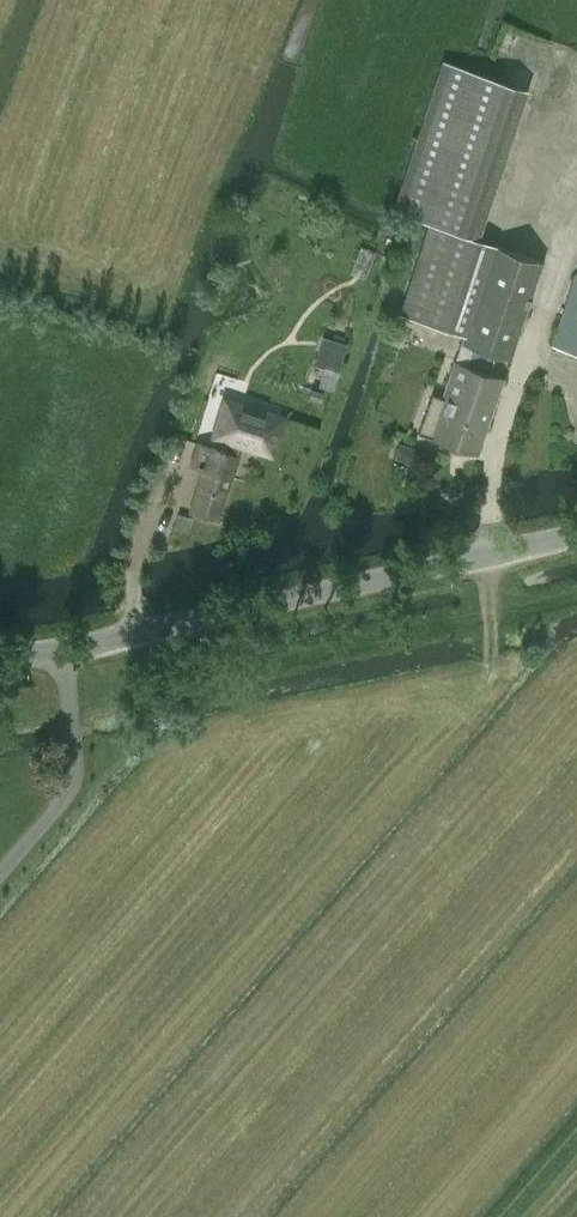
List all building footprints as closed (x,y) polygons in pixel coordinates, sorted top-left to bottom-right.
[(467,363),(489,371),(495,353),(510,358),(543,260),(495,244),(463,233),(515,84),(447,60),(395,209),(430,221),(400,312),(465,334),(462,342),(473,345),(467,363)] [(553,345),(576,353),(576,272),(553,345)] [(347,344),(326,337),(317,364),(339,371),(347,344)] [(503,376),(489,371),(467,363),(455,360),(442,396),(432,393),(418,432),(478,452),(503,376)] [(210,434),(225,439),(227,440),(224,451),(198,442),(191,465),(204,469),(191,511),(216,519),(237,455),(235,454),(239,443),(271,454),(283,418),(237,403),(221,398),(210,434)] [(401,444),(396,457),(411,462),(415,449),(401,444)] [(187,531),(191,518),(179,514),(174,526),(187,531)]
